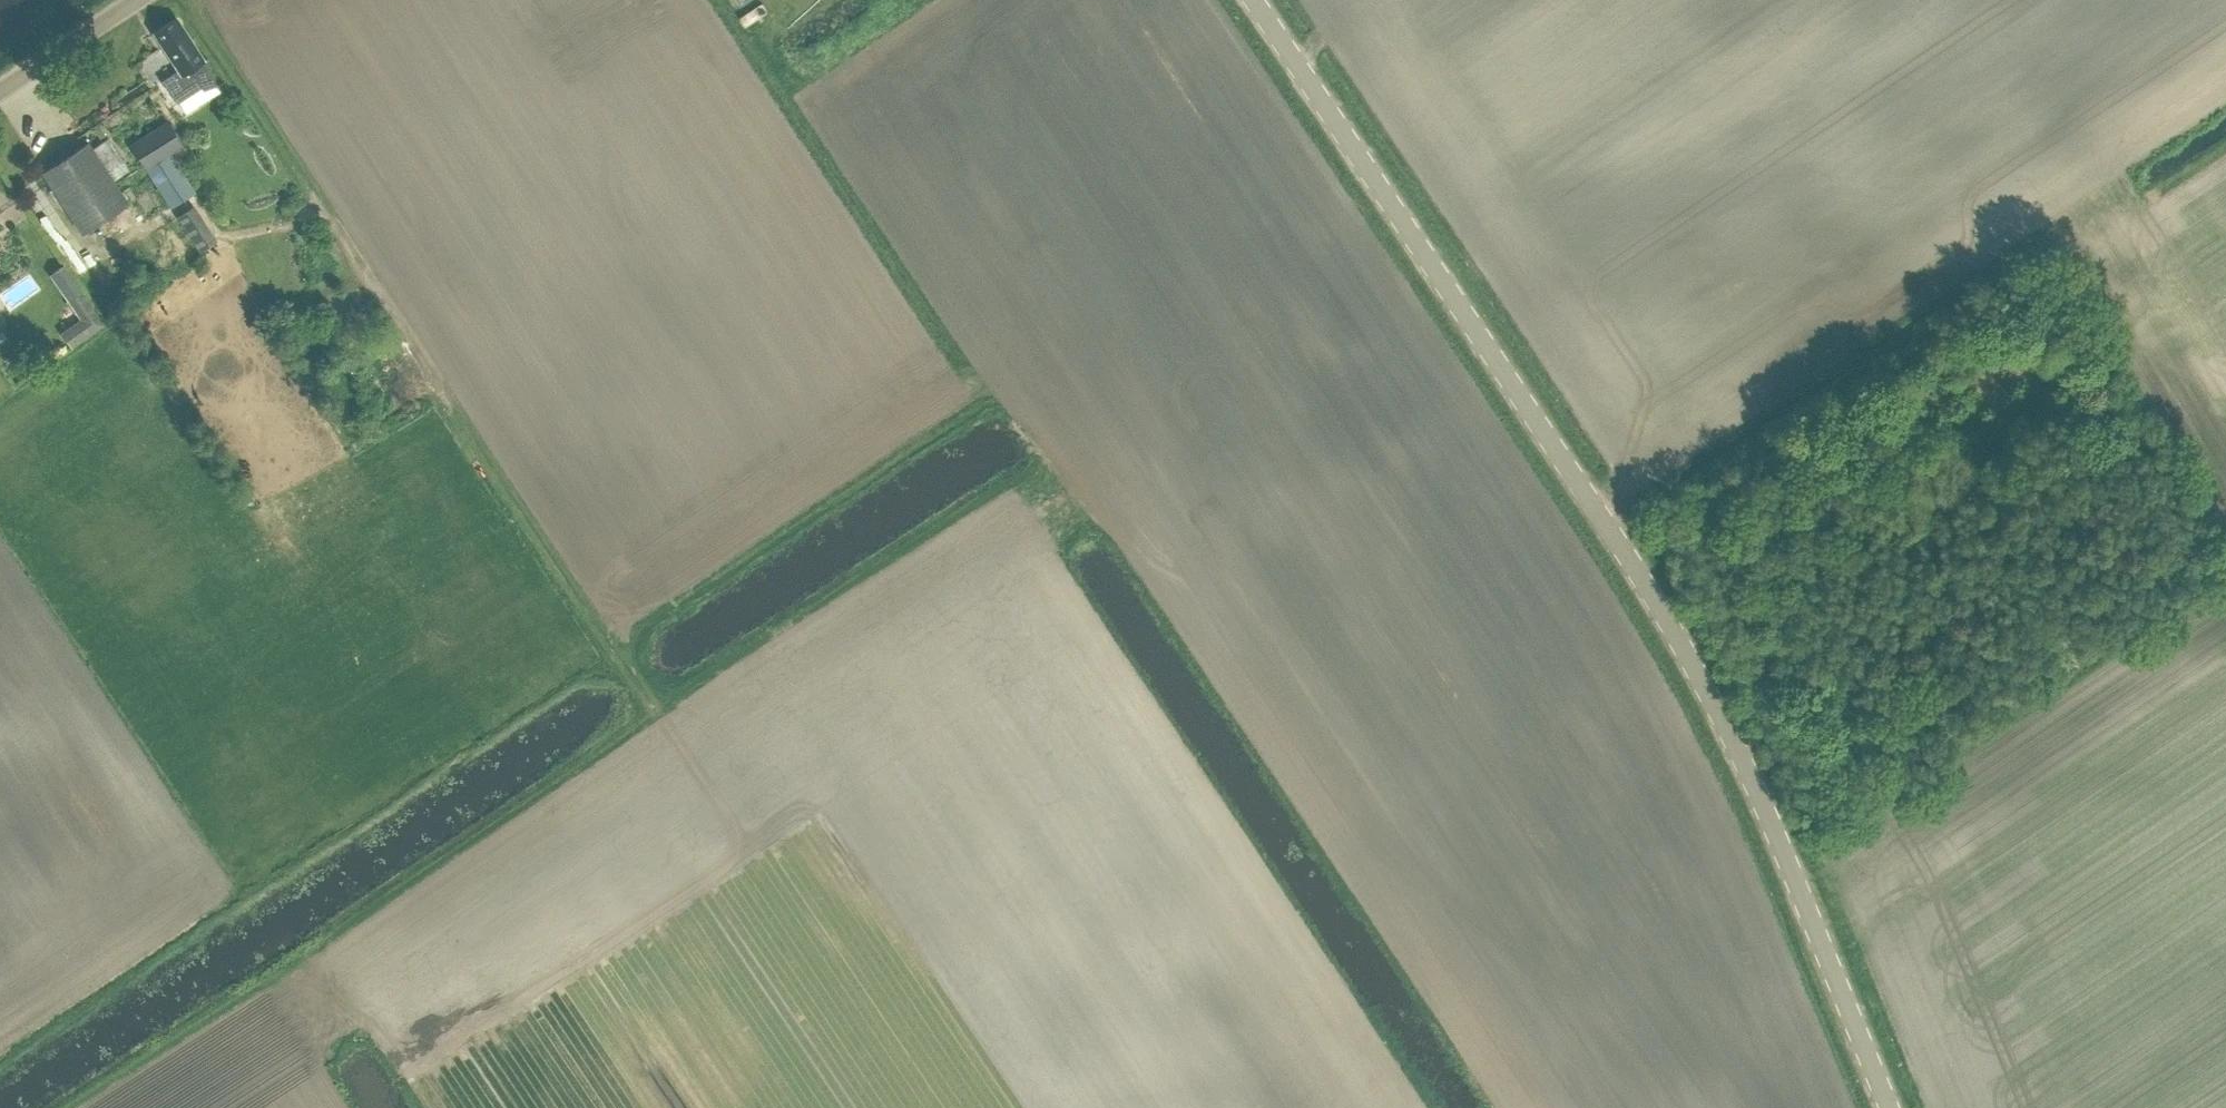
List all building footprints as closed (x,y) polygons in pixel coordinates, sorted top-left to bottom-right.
[(204,61),(176,19),(155,33),(180,71),(163,82),(178,105),(203,89),(205,91),(218,87),(209,60),(204,61)] [(158,56),(146,67),(154,77),(167,66),(158,56)] [(145,169),(158,161),(184,145),(167,119),(129,143),(145,169)] [(83,235),(128,205),(88,143),(43,173),(83,235)] [(169,207),(182,199),(158,161),(145,169),(169,207)] [(200,250),(217,239),(194,204),(177,215),(200,250)] [(37,286),(27,273),(0,293),(0,298),(7,308),(37,286)] [(71,346),(105,323),(82,289),(68,299),(80,317),(61,330),(71,346)]
